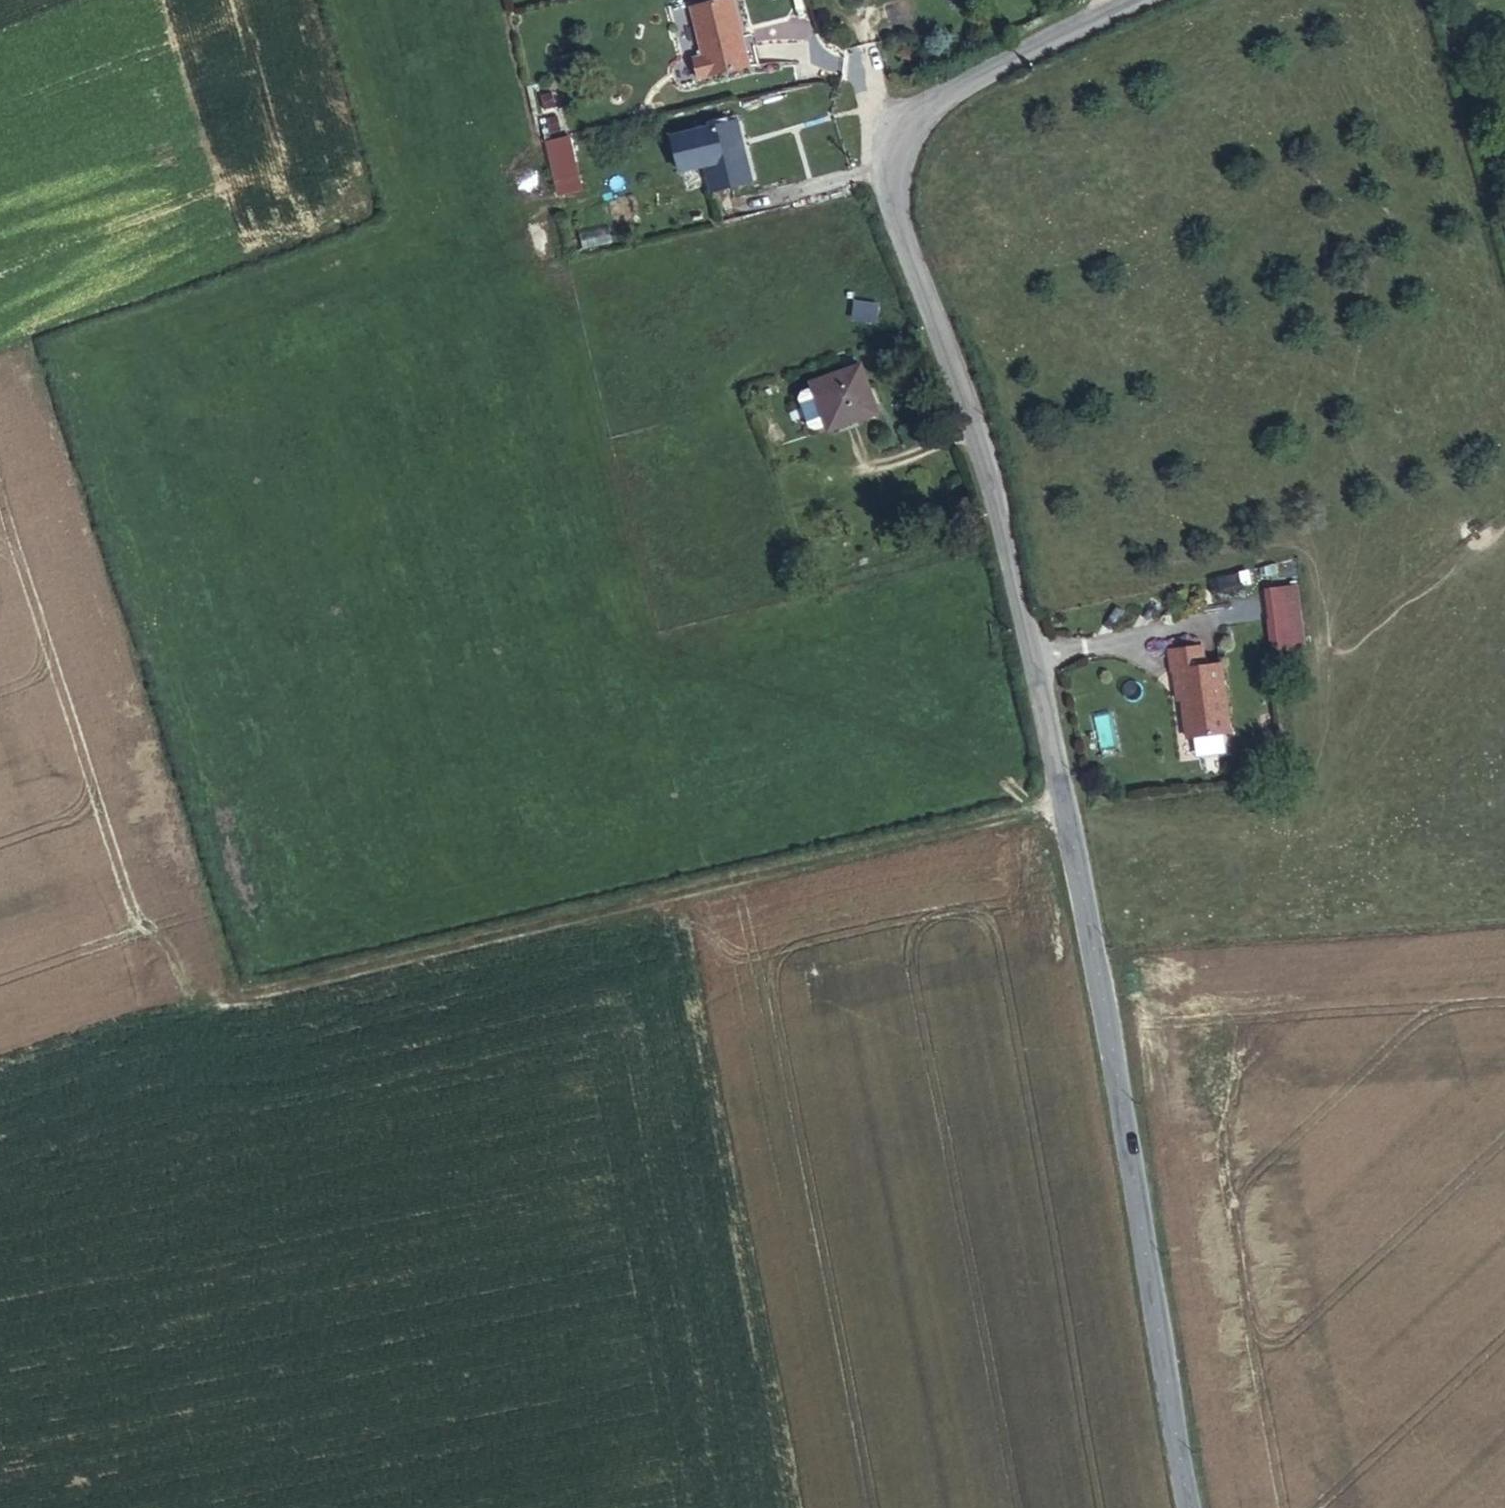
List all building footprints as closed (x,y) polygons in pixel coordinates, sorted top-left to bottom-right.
[(713,35),(703,38),(709,58),(760,46),(749,0),(704,0),(713,35)] [(747,101),(706,110),(720,171),(761,162),(747,101)] [(577,116),(559,120),(571,173),(589,169),(577,116)] [(884,415),(865,361),(812,380),(830,434),(884,415)] [(1296,587),(1270,590),(1278,649),(1303,646),(1296,587)] [(1188,738),(1229,732),(1221,664),(1205,666),(1202,646),(1169,650),(1172,671),(1178,670),(1188,738)]
